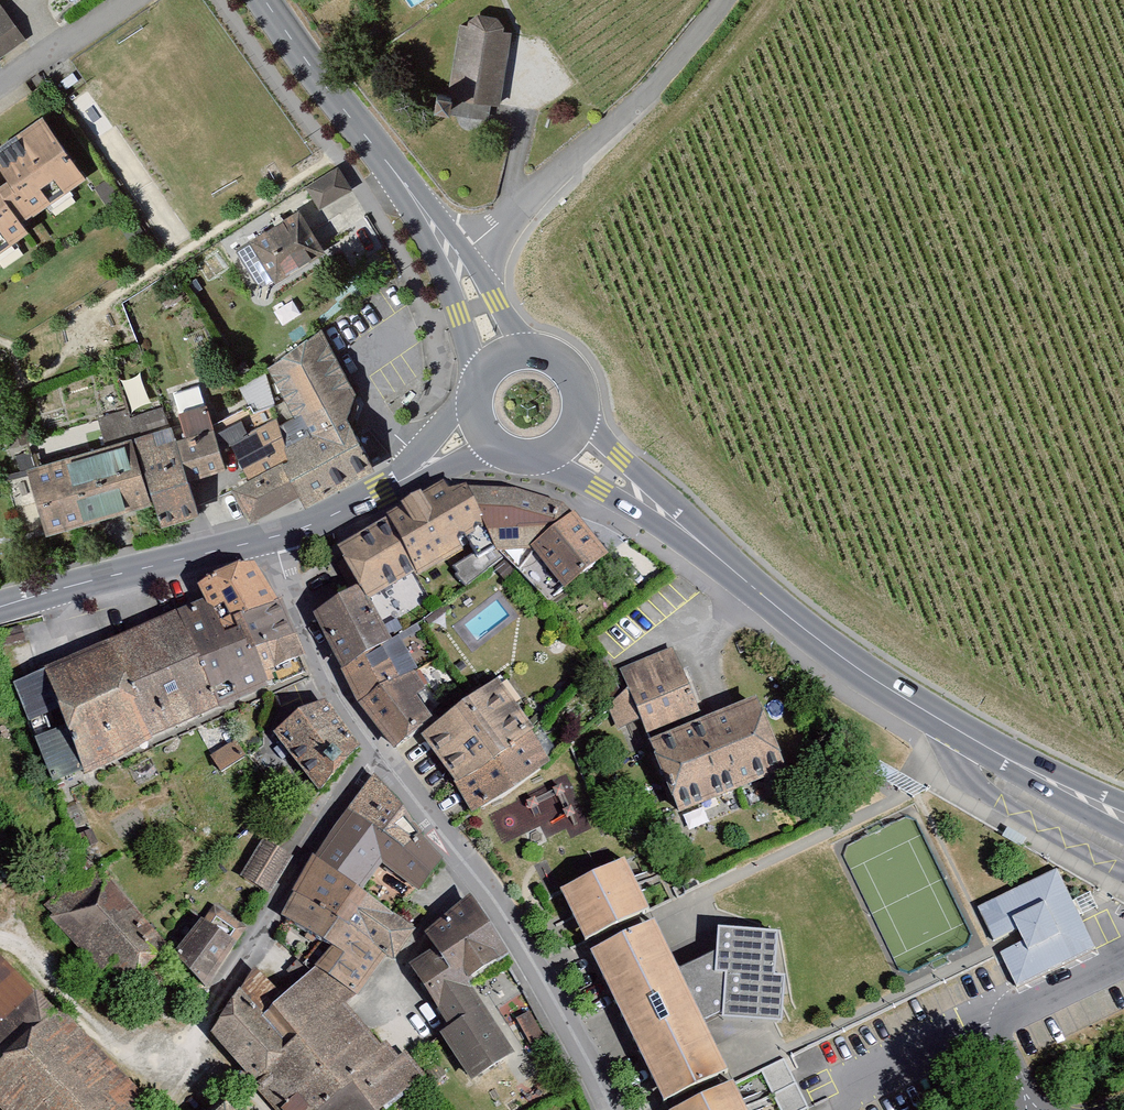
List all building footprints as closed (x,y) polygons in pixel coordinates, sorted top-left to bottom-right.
[(62,8),(73,0),(56,0),(62,8)] [(462,25),(454,23),(439,95),(491,105),(504,31),(495,29),(489,15),(472,14),(462,25)] [(15,41),(0,19),(0,51),(15,41)] [(22,230),(15,218),(82,176),(43,115),(0,142),(0,244),(22,230)] [(329,171),(297,190),(310,212),(342,193),(329,171)] [(291,212),(241,240),(263,279),(313,250),(291,212)] [(209,427),(222,441),(241,478),(267,463),(289,496),(374,462),(337,418),(350,393),(312,329),(262,364),(286,415),(272,424),(265,414),(237,430),(233,417),(209,427)] [(209,427),(200,403),(171,411),(176,435),(166,437),(182,479),(224,463),(209,427)] [(161,404),(100,418),(104,436),(165,422),(161,404)] [(166,437),(161,424),(122,435),(143,503),(153,526),(194,511),(182,479),(166,437)] [(122,435),(15,469),(37,537),(143,503),(122,435)] [(241,478),(221,489),(244,519),(289,496),(267,463),(241,478)] [(441,493),(436,481),(374,519),(406,577),(462,546),(458,540),(474,531),(459,490),(441,493)] [(501,489),(459,490),(474,531),(487,555),(504,554),(522,559),(565,517),(556,510),(501,489)] [(522,559),(512,570),(542,603),(599,558),(565,517),(522,559)] [(374,519),(328,548),(347,584),(357,604),(406,577),(374,519)] [(224,574),(199,596),(207,619),(221,612),(225,621),(267,599),(248,569),(224,574)] [(352,709),(386,750),(421,721),(410,697),(420,687),(393,633),(382,637),(357,604),(347,584),(304,616),(334,675),(352,709)] [(199,596),(164,612),(207,712),(258,688),(253,677),(225,621),(221,612),(207,619),(199,596)] [(299,660),(267,599),(225,621),(253,677),(299,660)] [(164,612),(101,641),(146,744),(207,712),(164,612)] [(101,641),(36,670),(78,778),(146,744),(101,641)] [(667,651),(616,669),(641,736),(693,715),(667,651)] [(491,678),(413,740),(465,813),(543,766),(491,678)] [(778,768),(750,703),(638,742),(666,819),(778,768)] [(347,753),(316,704),(265,736),(316,790),(347,753)] [(229,742),(203,759),(214,776),(240,760),(229,742)] [(435,867),(366,776),(309,855),(396,925),(435,867)] [(533,798),(545,828),(574,815),(561,786),(533,798)] [(282,861),(256,845),(233,881),(260,897),(282,861)] [(309,855),(277,918),(320,949),(305,971),(347,999),(367,954),(388,965),(405,933),(396,925),(309,855)] [(617,864),(551,894),(574,945),(640,915),(617,864)] [(43,915),(111,990),(164,946),(98,870),(43,915)] [(973,909),(1012,990),(1091,952),(1053,872),(973,909)] [(207,901),(167,958),(198,991),(244,929),(207,901)] [(426,1036),(461,1089),(507,1059),(457,982),(493,959),(459,907),(416,935),(426,950),(398,968),(437,1029),(426,1036)] [(644,924),(580,955),(654,1105),(717,1074),(644,924)] [(50,1008),(0,964),(0,1056),(50,1008)] [(270,1109),(380,1109),(418,1079),(397,1052),(392,1060),(340,1006),(347,999),(305,971),(259,1010),(285,1040),(249,1082),(270,1109)] [(230,988),(201,1036),(249,1082),(285,1040),(259,1010),(230,988)] [(140,1101),(50,1008),(0,1056),(0,1109),(131,1109),(140,1101)] [(670,1109),(734,1109),(722,1085),(670,1109)]
